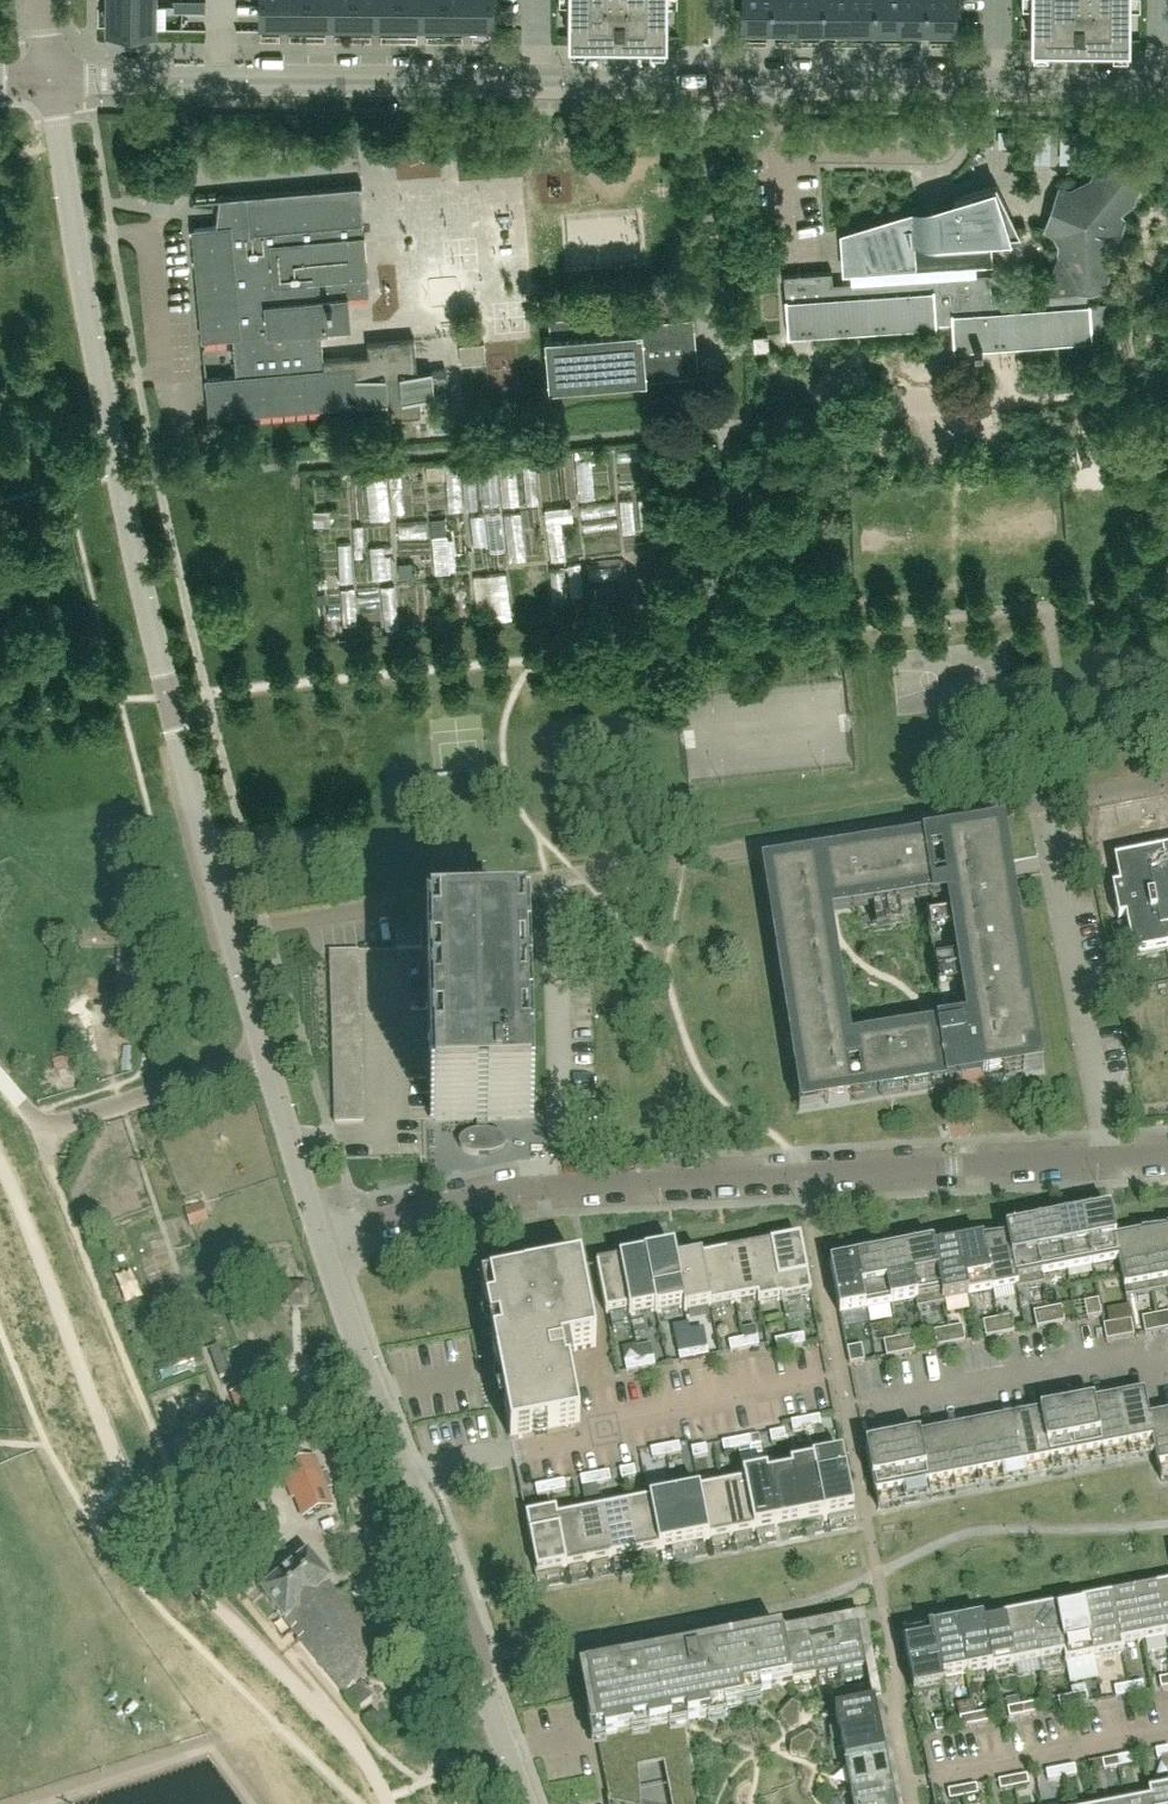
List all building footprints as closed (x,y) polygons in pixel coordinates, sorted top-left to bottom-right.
[(187,10),(187,0),(169,0),(169,9),(187,10)] [(187,10),(206,10),(206,0),(187,0),(187,10)] [(284,0),(260,0),(260,20),(261,20),(283,20),(284,0)] [(283,20),(307,20),(307,0),(284,0),(283,20)] [(307,20),(330,21),(330,0),(307,0),(307,20)] [(330,21),(353,21),(353,0),(330,0),(330,21)] [(353,21),(376,21),(376,0),(353,0),(353,21)] [(376,21),(399,21),(399,0),(376,0),(376,21)] [(399,21),(422,21),(422,0),(399,0),(399,21)] [(422,21),(445,22),(445,0),(422,0),(422,21)] [(445,22),(468,22),(468,0),(445,0),(445,22)] [(468,22),(491,22),(492,0),(468,0),(468,22)] [(568,32),(568,33),(570,33),(585,34),(586,34),(606,34),(606,35),(624,35),(624,34),(649,34),(665,34),(667,34),(667,33),(667,0),(568,0),(568,32)] [(770,0),(744,0),(744,24),(770,24),(770,0)] [(796,24),(796,0),(770,0),(770,24),(796,24)] [(822,25),(823,0),(796,0),(796,24),(822,25)] [(848,25),(849,0),(823,0),(822,25),(848,25)] [(874,25),(875,0),(849,0),(848,25),(874,25)] [(900,25),(901,0),(875,0),(874,25),(900,25)] [(927,25),(927,0),(901,0),(900,25),(927,25)] [(927,25),(953,25),(953,0),(927,0),(927,25)] [(1031,1),(1030,37),(1032,37),(1048,37),(1069,37),(1069,38),(1086,38),(1110,38),(1112,38),(1127,38),(1129,38),(1129,2),(1129,0),(1031,0),(1031,1)] [(154,5),(108,4),(108,27),(154,28),(154,26),(154,5)] [(1058,134),(1057,166),(1078,167),(1078,135),(1058,134)] [(1104,337),(1107,302),(1089,301),(1089,290),(1090,290),(1089,289),(1103,288),(1112,261),(1107,251),(1107,243),(1115,242),(1124,217),(1117,211),(1123,206),(1133,201),(1142,173),(1122,156),(1096,168),(1092,178),(1071,189),(1059,186),(1045,227),(1056,231),(1061,243),(1049,277),(1044,292),(991,296),(990,273),(991,272),(990,271),(976,272),(975,262),(992,261),(991,240),(988,241),(988,238),(1011,237),(995,185),(840,231),(843,272),(851,272),(852,281),(832,283),(831,271),(783,274),(784,287),(785,287),(785,297),(788,336),(789,336),(789,335),(934,324),(934,326),(936,326),(936,322),(951,321),(953,335),(954,350),(955,350),(955,348),(973,347),(974,350),(982,349),(982,346),(997,344),(1027,342),(1091,338),(1091,339),(1093,339),(1093,338),(1104,337)] [(350,325),(348,295),(370,293),(364,232),(363,232),(362,222),(363,222),(360,185),(362,185),(362,183),(232,195),(219,193),(217,212),(216,225),(194,227),(194,226),(192,226),(202,338),(234,336),(237,373),(206,376),(209,416),(358,403),(355,363),(324,366),(324,359),(321,328),(350,325)] [(698,373),(695,341),(693,316),(641,320),(641,309),(549,317),(550,336),(544,336),(548,385),(548,388),(554,388),(553,385),(640,379),(640,380),(646,379),(646,378),(698,374),(698,373)] [(753,335),(757,407),(859,402),(857,372),(813,375),(813,361),(783,362),(783,348),(768,349),(767,334),(753,335)] [(367,355),(324,359),(324,366),(355,363),(358,403),(371,402),(373,418),(421,414),(420,397),(435,396),(432,369),(418,370),(415,338),(366,342),(367,355)] [(484,341),(459,343),(461,363),(485,361),(484,341)] [(474,511),(489,514),(495,482),(471,477),(466,497),(476,499),(474,511)] [(388,524),(386,486),(347,487),(349,526),(388,524)] [(532,509),(532,498),(512,499),(512,510),(532,509)] [(381,586),(381,555),(365,555),(365,531),(354,531),(354,549),(324,549),(324,586),(353,586),(381,586)] [(552,559),(580,554),(577,539),(549,545),(552,559)] [(382,632),(395,632),(394,590),(381,590),(382,632)] [(326,592),(325,606),(346,607),(346,593),(326,592)] [(1004,880),(1002,863),(998,837),(947,845),(954,888),(1004,880)] [(930,848),(814,866),(821,909),(937,891),(930,848)] [(821,909),(814,866),(771,873),(780,930),(823,924),(821,909)] [(1011,922),(1005,881),(1004,880),(954,888),(961,930),(1011,922)] [(1018,964),(1011,922),(961,930),(967,972),(1018,964)] [(832,980),(823,924),(780,930),(789,987),(832,980)] [(421,954),(420,933),(397,933),(397,951),(358,952),(358,955),(421,954)] [(530,1119),(527,1017),(525,949),(430,951),(434,1121),(476,1120),(477,1133),(474,1133),(468,1135),(461,1139),(459,1143),(459,1146),(459,1147),(462,1151),(467,1154),(475,1156),(477,1156),(485,1157),(491,1156),(501,1152),(505,1148),(506,1145),(506,1142),(506,1141),(503,1138),(496,1134),(495,1134),(487,1132),(486,1120),(530,1119)] [(359,965),(358,955),(358,952),(330,953),(330,966),(359,965)] [(1024,1006),(1018,964),(967,972),(974,1015),(1024,1006)] [(359,978),(359,965),(330,966),(331,979),(359,978)] [(359,978),(331,979),(331,992),(359,992),(359,978)] [(841,1037),(832,980),(789,987),(798,1044),(841,1037)] [(359,1005),(359,992),(331,992),(331,1005),(359,1005)] [(360,1018),(359,1005),(331,1005),(332,1019),(360,1018)] [(1030,1006),(1024,1006),(974,1015),(977,1031),(983,1069),(983,1073),(1039,1064),(1030,1006)] [(360,1031),(360,1018),(332,1019),(332,1032),(360,1031)] [(360,1044),(360,1031),(332,1032),(332,1045),(360,1044)] [(983,1069),(977,1031),(931,1038),(937,1076),(950,1074),(983,1069)] [(850,1095),(841,1037),(798,1044),(807,1101),(850,1095)] [(937,1076),(931,1038),(931,1037),(858,1049),(865,1092),(938,1081),(937,1076)] [(360,1058),(360,1044),(332,1045),(333,1058),(360,1058)] [(361,1071),(360,1058),(333,1058),(333,1071),(361,1071)] [(361,1084),(361,1071),(333,1071),(334,1084),(361,1084)] [(361,1097),(361,1084),(334,1084),(334,1098),(361,1097)] [(362,1110),(361,1097),(334,1098),(334,1111),(362,1110)] [(362,1124),(362,1110),(334,1111),(335,1124),(362,1124)] [(1110,1212),(1082,1218),(1092,1267),(1119,1262),(1115,1241),(1116,1241),(1110,1212)] [(191,1237),(208,1230),(202,1217),(186,1224),(191,1237)] [(1067,1272),(1092,1267),(1082,1218),(1057,1222),(1067,1272)] [(1032,1227),(1043,1285),(1044,1285),(1042,1276),(1067,1272),(1057,1222),(1032,1227)] [(1018,1290),(1043,1285),(1032,1227),(1006,1232),(1018,1290)] [(1141,1236),(1152,1293),(1167,1290),(1167,1241),(1166,1231),(1141,1236)] [(1017,1290),(1018,1290),(1006,1232),(1005,1233),(1007,1238),(982,1243),(992,1292),(1016,1287),(1017,1290)] [(1126,1298),(1152,1293),(1141,1236),(1116,1241),(1115,1241),(1119,1262),(1126,1298)] [(800,1240),(771,1246),(781,1294),(780,1295),(781,1300),(781,1303),(811,1297),(800,1240)] [(968,1297),(992,1292),(982,1243),(958,1247),(968,1297)] [(758,1305),(781,1300),(780,1295),(781,1294),(771,1246),(749,1250),(758,1299),(757,1299),(758,1305)] [(943,1304),(943,1302),(932,1247),(907,1252),(916,1301),(918,1309),(943,1304)] [(944,1301),(968,1297),(958,1247),(934,1252),(933,1247),(932,1247),(943,1302),(943,1304),(944,1304),(944,1301)] [(736,1303),(757,1299),(758,1299),(749,1250),(726,1254),(736,1303)] [(655,1313),(683,1308),(684,1308),(676,1264),(677,1264),(674,1251),(645,1256),(655,1305),(654,1306),(655,1311),(655,1313)] [(918,1309),(916,1301),(907,1252),(882,1257),(891,1306),(916,1301),(917,1309),(918,1309)] [(710,1308),(736,1303),(726,1254),(701,1259),(710,1308)] [(629,1316),(655,1311),(654,1306),(655,1305),(645,1256),(620,1261),(629,1310),(628,1310),(629,1316)] [(866,1311),(891,1306),(882,1257),(856,1262),(866,1311)] [(701,1259),(677,1264),(676,1264),(684,1308),(683,1308),(684,1313),(710,1308),(701,1259)] [(606,1314),(628,1310),(629,1310),(620,1261),(599,1265),(596,1266),(606,1314)] [(840,1316),(866,1311),(856,1262),(830,1267),(840,1316)] [(481,1288),(482,1295),(496,1363),(498,1374),(511,1440),(580,1427),(565,1353),(596,1347),(581,1269),(529,1279),(489,1287),(481,1288)] [(280,1314),(307,1314),(307,1288),(280,1288),(280,1314)] [(1098,1300),(1084,1303),(1087,1318),(1101,1315),(1098,1300)] [(1048,1310),(1051,1325),(1065,1323),(1062,1307),(1048,1310)] [(1051,1325),(1048,1310),(1034,1313),(1037,1328),(1051,1325)] [(1159,1331),(1167,1329),(1167,1313),(1156,1316),(1159,1331)] [(1159,1331),(1156,1316),(1142,1318),(1145,1334),(1159,1331)] [(997,1320),(1000,1335),(1014,1332),(1011,1317),(997,1320)] [(1000,1335),(997,1320),(983,1322),(986,1338),(1000,1335)] [(1132,1321),(1117,1323),(1120,1339),(1135,1336),(1132,1321)] [(1117,1323),(1103,1326),(1106,1341),(1120,1339),(1117,1323)] [(948,1329),(951,1345),(965,1342),(962,1327),(948,1329)] [(951,1345),(948,1329),(934,1332),(937,1347),(951,1345)] [(789,1338),(791,1347),(805,1345),(803,1335),(789,1338)] [(898,1339),(901,1355),(915,1352),(912,1336),(898,1339)] [(743,1340),(745,1349),(759,1346),(757,1337),(743,1340)] [(791,1347),(789,1338),(775,1341),(777,1350),(791,1347)] [(901,1355),(898,1339),(884,1342),(887,1357),(901,1355)] [(745,1349),(743,1340),(729,1342),(731,1352),(745,1349)] [(860,1346),(846,1349),(849,1365),(863,1362),(860,1346)] [(692,1349),(694,1359),(708,1356),(706,1347),(692,1349)] [(694,1359),(692,1349),(678,1352),(680,1362),(694,1359)] [(639,1360),(641,1369),(655,1366),(653,1357),(639,1360)] [(641,1369),(639,1360),(625,1363),(627,1372),(641,1369)] [(1118,1400),(1129,1456),(1139,1454),(1137,1445),(1152,1442),(1153,1442),(1149,1421),(1144,1395),(1118,1400)] [(1129,1456),(1118,1400),(1093,1405),(1102,1452),(1117,1449),(1119,1457),(1129,1456)] [(1066,1410),(1077,1466),(1087,1464),(1085,1455),(1102,1452),(1093,1405),(1066,1410)] [(1066,1410),(1041,1415),(1050,1462),(1065,1459),(1067,1468),(1077,1466),(1066,1410)] [(1050,1462),(1041,1415),(1015,1420),(1026,1475),(1036,1474),(1035,1465),(1050,1462)] [(805,1420),(807,1429),(821,1426),(819,1417),(805,1420)] [(1149,1421),(1153,1442),(1152,1442),(1155,1456),(1158,1468),(1167,1466),(1167,1417),(1149,1421)] [(791,1422),(793,1432),(807,1429),(805,1420),(791,1422)] [(1026,1475),(1015,1420),(991,1424),(1001,1472),(1015,1469),(1016,1477),(1026,1475)] [(1001,1472),(991,1424),(968,1429),(978,1485),(988,1483),(987,1474),(1001,1472)] [(969,1487),(978,1485),(968,1429),(944,1434),(953,1481),(967,1478),(969,1487)] [(770,1434),(772,1443),(786,1440),(784,1431),(770,1434)] [(953,1481),(944,1434),(918,1438),(929,1494),(939,1492),(938,1484),(953,1481)] [(736,1440),(738,1450),(752,1447),(750,1438),(736,1440)] [(919,1496),(929,1494),(918,1438),(893,1443),(902,1491),(918,1488),(919,1496)] [(722,1443),(724,1452),(738,1450),(736,1440),(722,1443)] [(902,1491),(893,1443),(865,1449),(875,1496),(876,1496),(877,1504),(887,1503),(885,1494),(902,1491)] [(665,1447),(667,1456),(681,1454),(679,1444),(665,1447)] [(691,1449),(693,1458),(707,1456),(706,1446),(691,1449)] [(651,1450),(653,1459),(667,1456),(665,1447),(651,1450)] [(813,1461),(824,1518),(854,1512),(843,1456),(813,1461)] [(332,1507),(314,1458),(283,1470),(293,1498),(296,1497),(304,1517),(332,1507)] [(792,1474),(802,1523),(824,1518),(813,1461),(812,1462),(814,1470),(792,1474)] [(620,1470),(622,1480),(636,1477),(634,1468),(620,1470)] [(595,1475),(596,1485),(610,1482),(609,1473),(595,1475)] [(767,1479),(777,1527),(802,1523),(792,1474),(767,1479)] [(581,1478),(582,1487),(596,1485),(595,1475),(581,1478)] [(745,1483),(754,1532),(777,1527),(767,1479),(745,1483)] [(564,1481),(550,1484),(552,1494),(566,1491),(564,1481)] [(722,1487),(732,1536),(754,1532),(745,1483),(722,1487)] [(550,1484),(535,1487),(537,1497),(552,1494),(550,1484)] [(700,1492),(709,1541),(732,1536),(722,1487),(700,1492)] [(675,1497),(684,1546),(709,1541),(700,1492),(675,1497)] [(649,1502),(659,1550),(684,1546),(675,1497),(649,1502)] [(627,1506),(636,1555),(659,1550),(649,1502),(627,1506)] [(602,1511),(611,1560),(636,1555),(627,1506),(602,1511)] [(579,1515),(589,1564),(611,1560),(602,1511),(579,1515)] [(526,1517),(537,1574),(566,1569),(557,1520),(558,1520),(556,1512),(526,1517)] [(579,1515),(558,1520),(557,1520),(566,1569),(588,1564),(579,1515)] [(370,1637),(337,1596),(329,1586),(331,1584),(308,1556),(262,1594),(278,1613),(282,1618),(293,1632),(345,1695),(386,1661),(388,1659),(370,1637)] [(1167,1637),(1167,1586),(1156,1588),(1166,1637),(1167,1637)] [(1143,1641),(1166,1637),(1156,1588),(1134,1593),(1143,1641)] [(1122,1646),(1143,1641),(1134,1593),(1111,1597),(1122,1654),(1123,1654),(1122,1646)] [(1094,1659),(1122,1654),(1111,1597),(1083,1603),(1094,1659)] [(1066,1665),(1094,1659),(1083,1603),(1055,1608),(1066,1665)] [(1065,1665),(1066,1665),(1055,1608),(1030,1613),(1039,1662),(1063,1657),(1065,1665)] [(1014,1667),(1039,1662),(1030,1613),(1004,1618),(1014,1667)] [(991,1671),(1014,1667),(1004,1618),(982,1622),(991,1671)] [(966,1676),(991,1671),(982,1622),(957,1627),(966,1676)] [(833,1632),(841,1676),(866,1671),(866,1672),(868,1671),(860,1627),(833,1632)] [(942,1681),(966,1676),(957,1627),(931,1632),(943,1689),(944,1688),(942,1681)] [(807,1637),(816,1681),(841,1676),(833,1632),(807,1637)] [(914,1694),(943,1689),(931,1632),(903,1638),(909,1668),(914,1694)] [(782,1642),(791,1686),(816,1681),(807,1637),(782,1642)] [(734,1652),(696,1659),(695,1652),(664,1658),(584,1673),(595,1726),(594,1726),(596,1735),(609,1803),(640,1803),(638,1769),(664,1764),(672,1803),(700,1803),(689,1746),(692,1746),(688,1724),(711,1720),(709,1713),(745,1706),(742,1695),(791,1686),(782,1642),(762,1646),(762,1651),(735,1656),(734,1652)] [(1167,1688),(1167,1678),(1159,1680),(1161,1689),(1167,1688)] [(1128,1686),(1130,1695),(1144,1692),(1143,1683),(1128,1686)] [(1116,1698),(1130,1695),(1128,1686),(1114,1688),(1116,1698)] [(1072,1697),(1074,1706),(1088,1703),(1086,1694),(1072,1697)] [(1060,1709),(1074,1706),(1072,1697),(1058,1699),(1060,1709)] [(792,1702),(786,1709),(795,1717),(799,1721),(801,1707),(792,1702)] [(1022,1706),(1024,1716),(1038,1713),(1036,1704),(1022,1706)] [(878,1705),(875,1706),(872,1706),(872,1707),(835,1714),(840,1741),(884,1732),(878,1705)] [(1009,1719),(1024,1716),(1022,1706),(1008,1709),(1009,1719)] [(778,1717),(783,1725),(795,1717),(786,1709),(778,1717)] [(974,1716),(976,1725),(990,1723),(988,1713),(974,1716)] [(962,1728),(976,1725),(974,1716),(960,1718),(962,1728)] [(783,1725),(788,1733),(798,1727),(799,1721),(795,1717),(783,1725)] [(936,1733),(951,1730),(949,1721),(935,1723),(936,1733)] [(845,1766),(889,1758),(884,1732),(840,1741),(845,1766)] [(796,1740),(801,1742),(812,1748),(816,1739),(808,1733),(796,1740)] [(796,1740),(791,1744),(789,1755),(799,1757),(801,1742),(796,1740)] [(801,1742),(799,1757),(808,1758),(812,1748),(801,1742)] [(1167,1759),(1167,1749),(1155,1751),(1157,1761),(1167,1759)] [(1116,1758),(1118,1768),(1132,1765),(1130,1756),(1116,1758)] [(850,1791),(893,1783),(889,1758),(845,1766),(850,1791)] [(1104,1771),(1118,1768),(1116,1758),(1102,1761),(1104,1771)] [(1060,1769),(1062,1779),(1076,1776),(1074,1767),(1060,1769)] [(1048,1782),(1062,1779),(1060,1769),(1046,1772),(1048,1782)] [(1013,1779),(1014,1788),(1029,1785),(1027,1776),(1013,1779)] [(1000,1791),(1014,1788),(1013,1779),(998,1781),(1000,1791)] [(893,1783),(850,1791),(852,1803),(898,1803),(893,1783)] [(962,1788),(964,1798),(978,1795),(976,1786),(962,1788)] [(950,1801),(964,1798),(962,1788),(948,1791),(950,1801)] [(1149,1793),(1151,1803),(1167,1803),(1167,1789),(1149,1793)] [(1149,1793),(1148,1793),(1150,1801),(1134,1803),(1151,1803),(1149,1793)]
